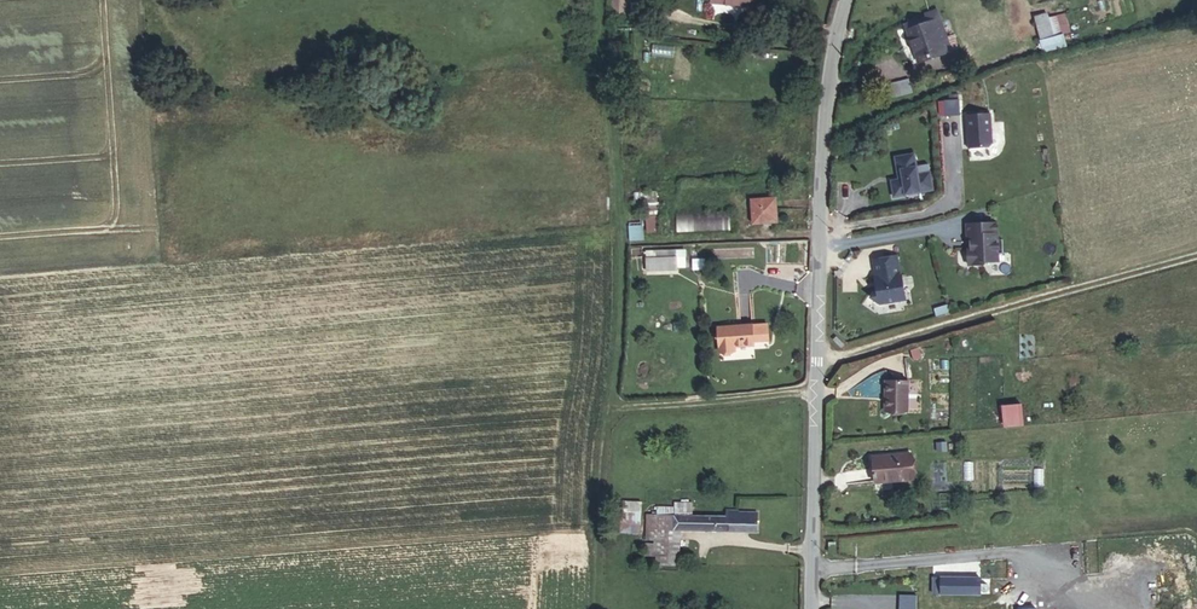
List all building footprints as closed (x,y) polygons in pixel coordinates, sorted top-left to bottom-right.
[(748,0),(708,0),(706,17),(745,21),(748,0)] [(628,22),(627,3),(612,3),(612,22),(628,22)] [(913,72),(946,63),(942,50),(934,22),(925,25),(927,35),(905,42),(913,72)] [(1052,54),(1048,36),(1047,31),(1034,33),(1039,56),(1052,54)] [(1055,35),(1048,36),(1052,54),(1058,53),(1055,35)] [(942,50),(946,63),(954,60),(950,47),(942,50)] [(908,77),(887,82),(891,97),(912,92),(908,77)] [(942,114),(959,113),(958,97),(942,97),(942,114)] [(991,144),(992,110),(967,109),(965,143),(991,144)] [(886,207),(925,200),(921,175),(909,177),(906,164),(887,167),(889,180),(893,180),(894,188),(883,191),(886,207)] [(660,236),(660,209),(649,209),(649,236),(660,236)] [(623,212),(624,250),(633,250),(632,213),(623,212)] [(772,243),(772,212),(748,212),(748,242),(760,243),(759,248),(768,248),(767,243),(772,243)] [(728,213),(676,213),(676,229),(728,229),(728,213)] [(995,250),(991,250),(990,233),(959,235),(960,253),(963,253),(963,260),(960,260),(960,261),(960,276),(976,276),(979,273),(991,273),(991,264),(996,264),(995,250)] [(644,247),(644,269),(685,269),(685,248),(644,247)] [(891,286),(888,266),(864,270),(867,285),(866,286),(868,298),(862,308),(871,315),(897,310),(892,286),(891,286)] [(761,330),(710,336),(712,364),(731,361),(731,355),(747,353),(747,350),(762,348),(761,330)] [(901,395),(878,395),(877,428),(901,429),(901,395)] [(1015,439),(1013,420),(993,421),(995,441),(1015,439)] [(864,472),(866,503),(906,500),(904,470),(864,472)] [(676,518),(676,526),(693,525),(693,513),(676,514),(676,518)] [(641,548),(640,515),(612,516),(612,549),(641,548)] [(693,525),(676,526),(677,540),(754,539),(753,532),(753,525),(738,525),(738,521),(738,516),(724,516),(723,525),(693,525)] [(677,540),(676,526),(660,525),(649,525),(649,539),(677,540)] [(678,579),(677,540),(649,539),(650,566),(660,566),(659,579),(678,579)] [(977,608),(977,593),(937,592),(936,606),(977,608)] [(898,608),(916,608),(916,593),(898,593),(898,608)]
